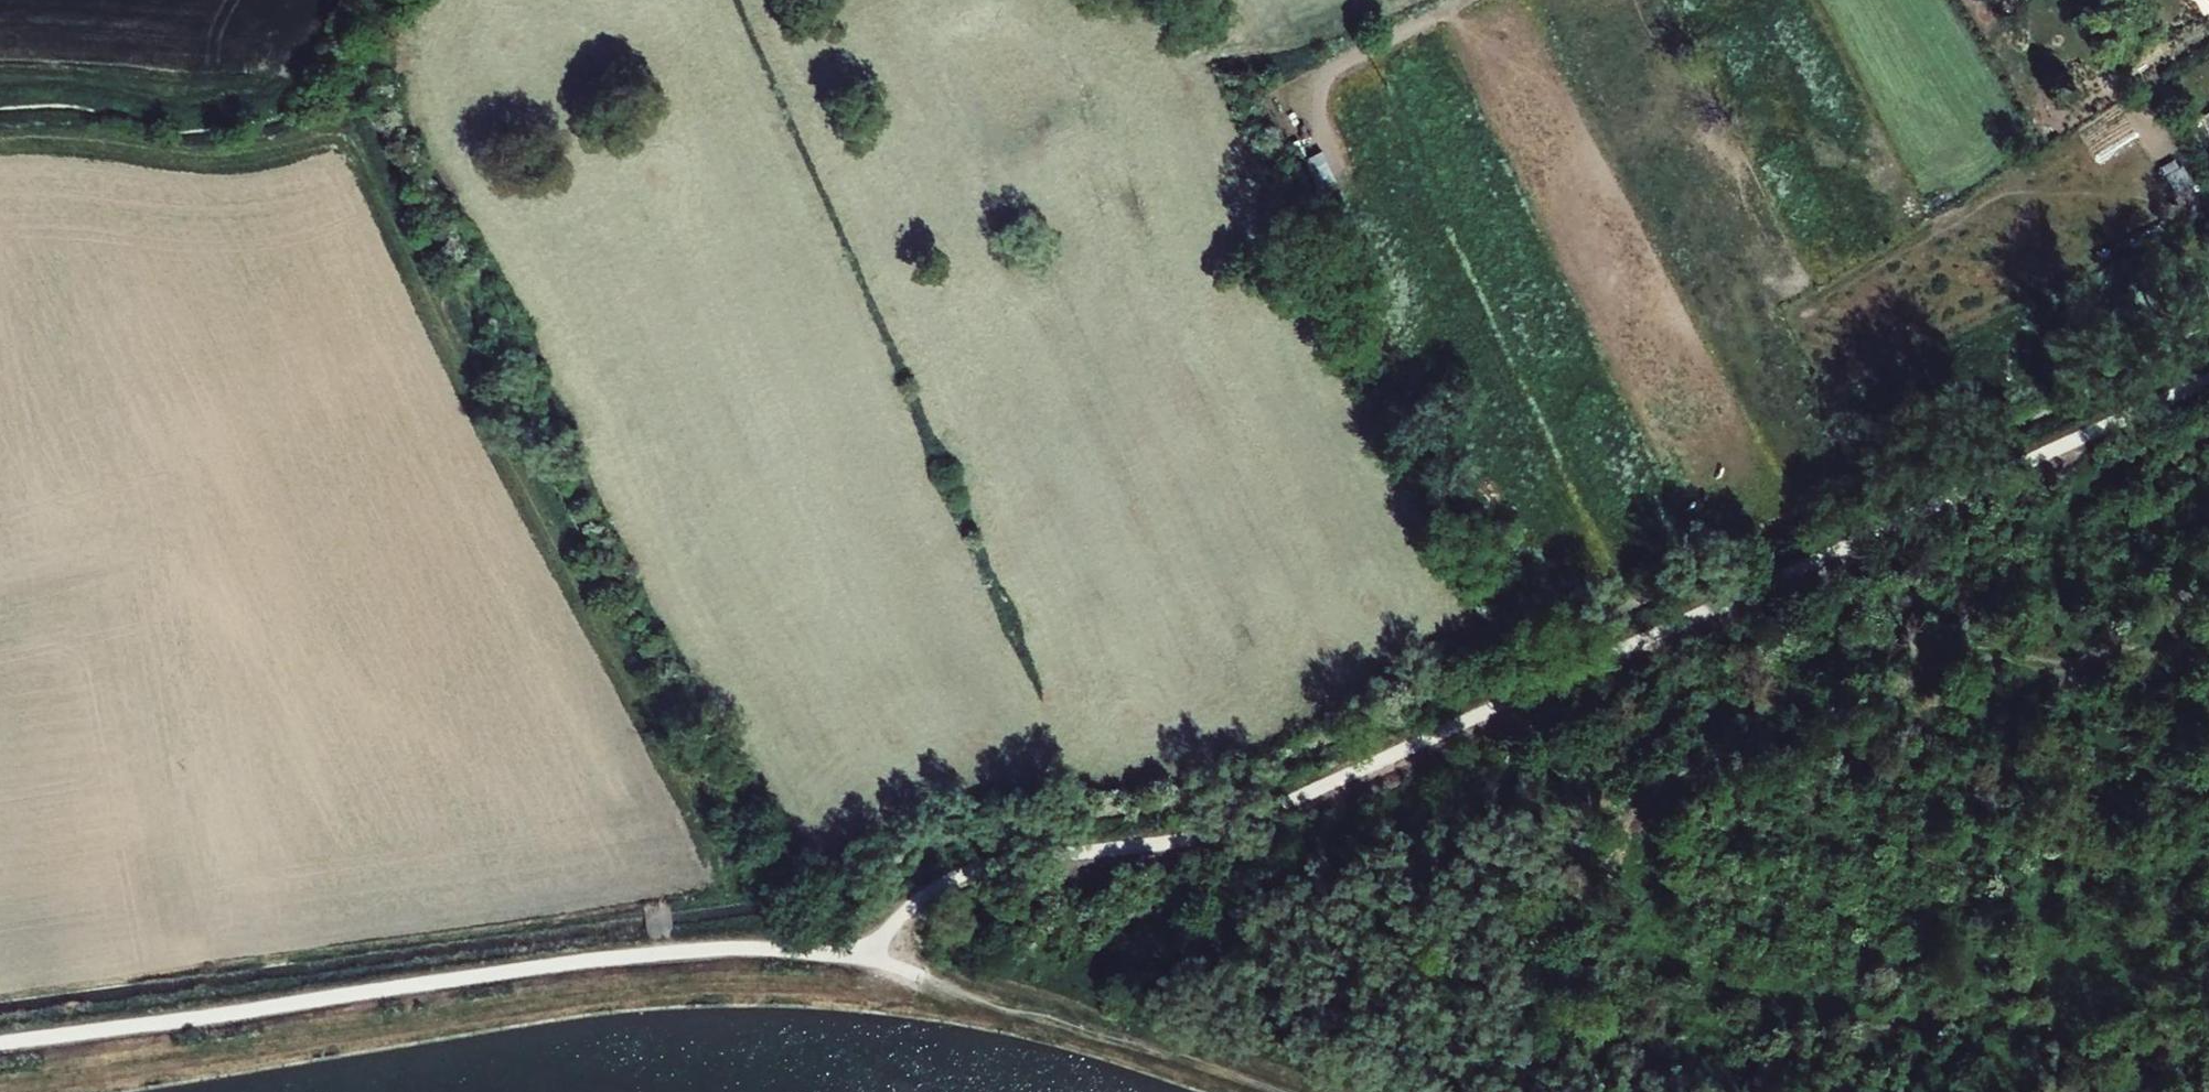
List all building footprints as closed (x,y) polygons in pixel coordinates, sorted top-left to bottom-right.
[(2199,18),(2208,13),(2208,0),(2189,0),(2199,18)]
